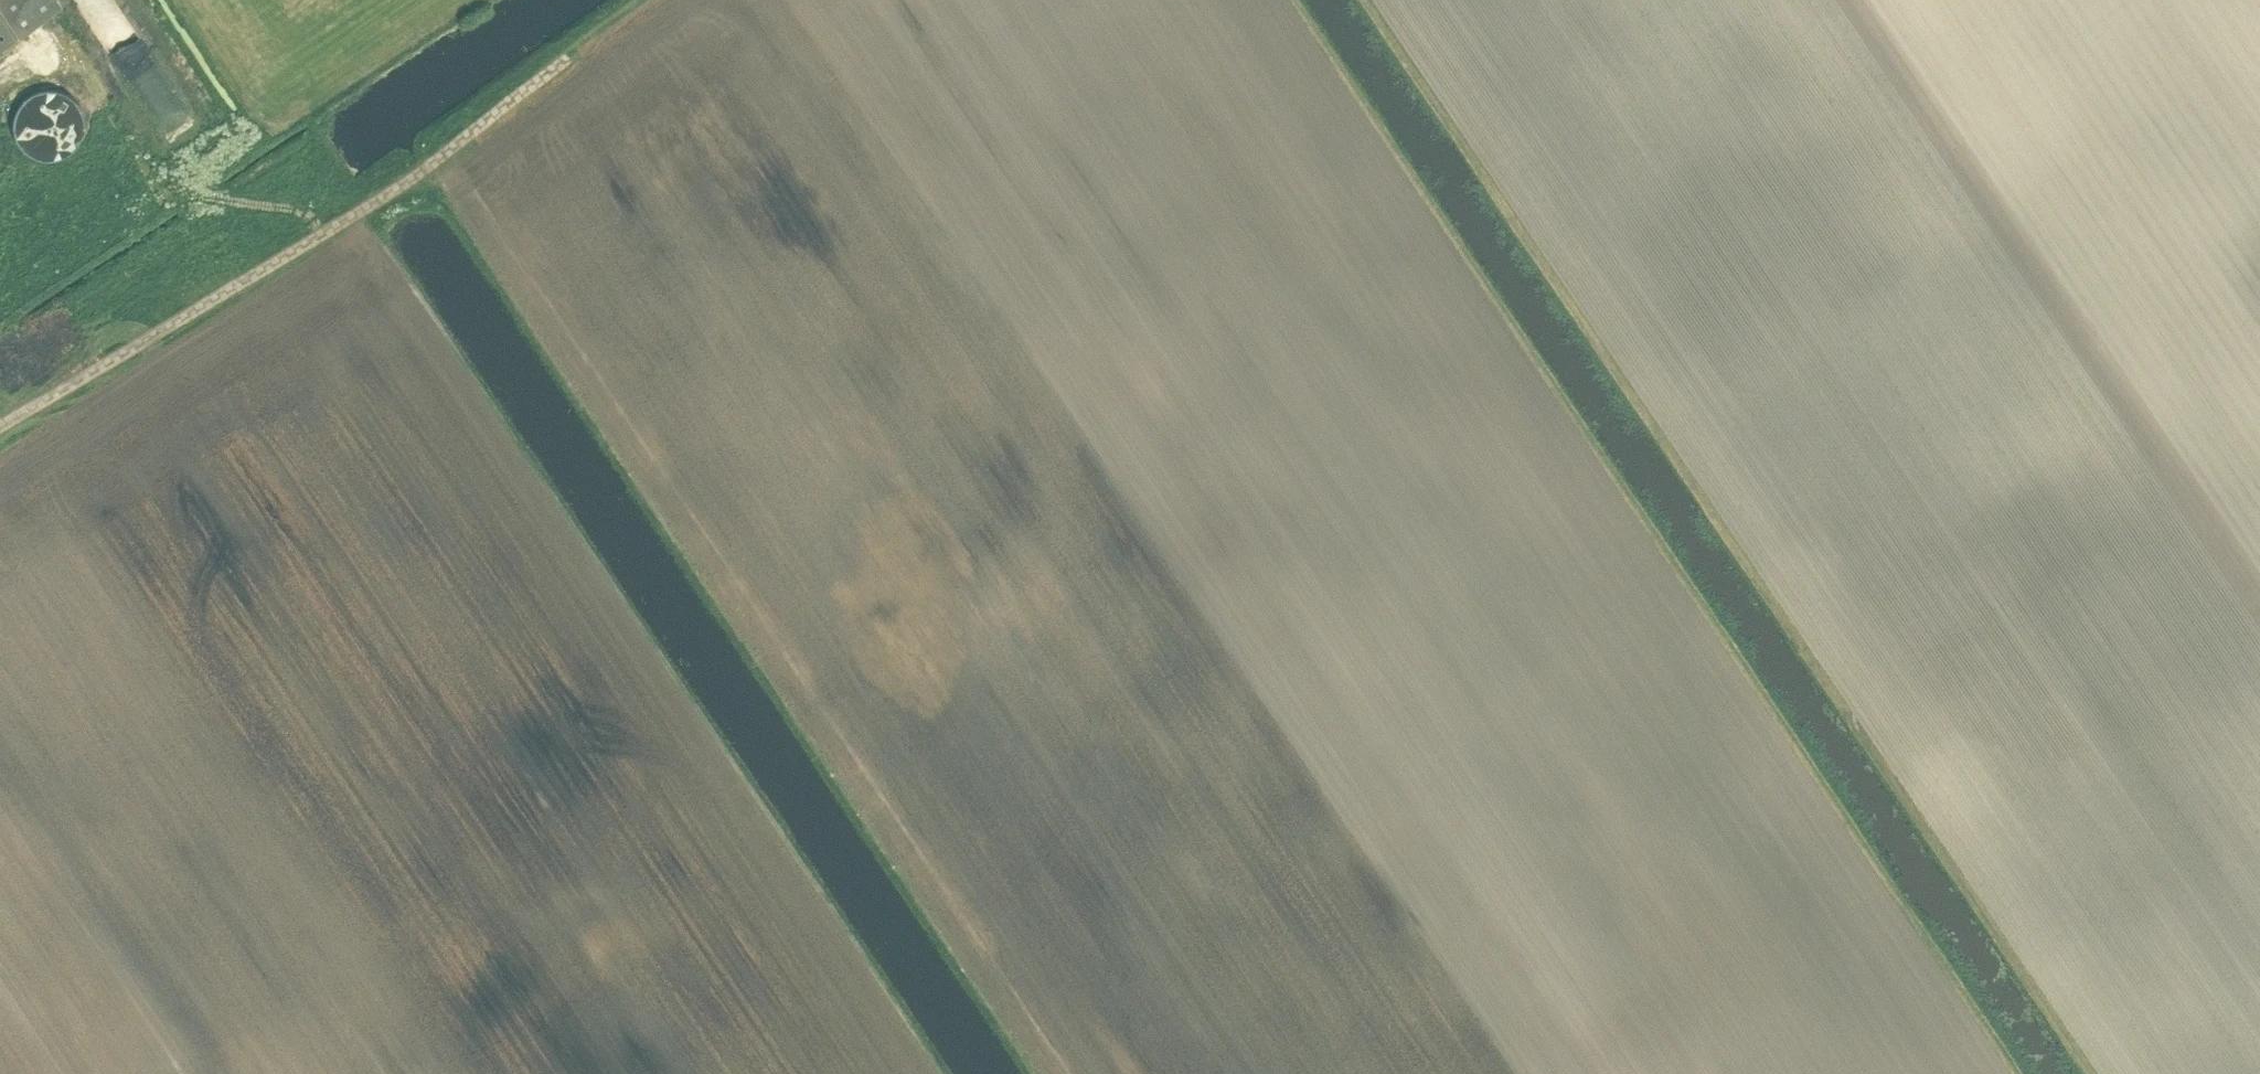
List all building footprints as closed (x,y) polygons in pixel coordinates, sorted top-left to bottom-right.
[(60,7),(56,0),(0,0),(0,47),(60,7)] [(154,122),(183,106),(165,74),(136,90),(154,122)] [(14,115),(13,124),(14,131),(16,140),(20,145),(24,150),(29,154),(34,157),(40,160),(50,161),(56,160),(65,157),(71,154),(75,150),(81,143),(84,137),(86,131),(86,124),(86,118),(84,112),(79,103),(75,98),(71,94),(65,91),(59,89),(50,88),(43,88),(37,90),(31,93),(24,98),(20,103),(16,109),(14,115)]
